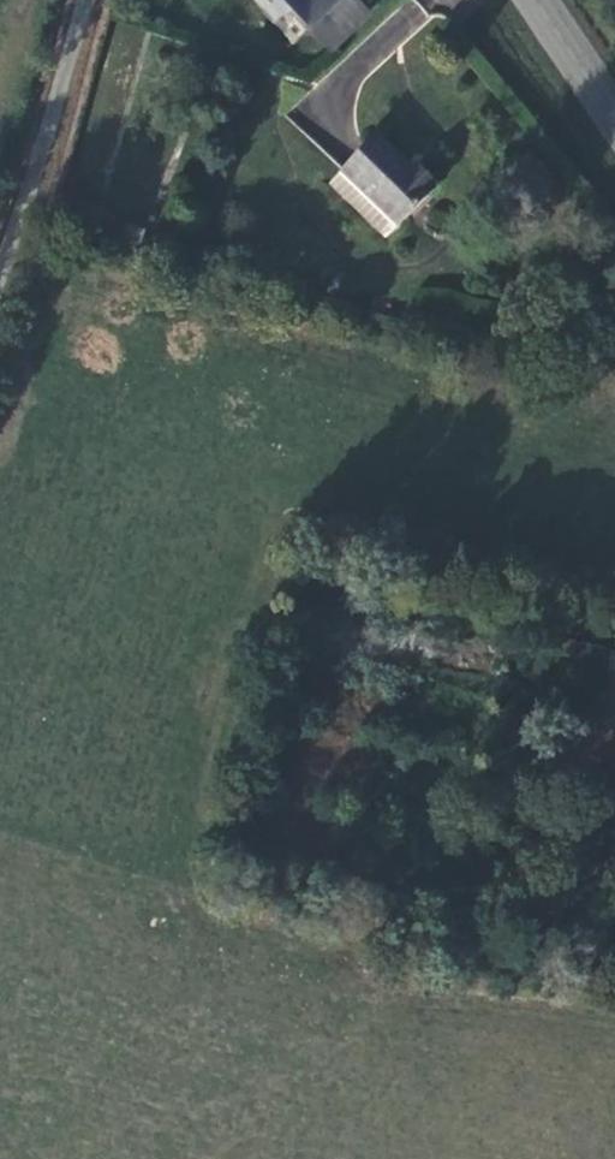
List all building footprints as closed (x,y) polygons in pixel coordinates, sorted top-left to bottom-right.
[(322,32),(353,0),(291,0),(322,32)] [(371,140),(323,188),(380,243),(434,190),(415,171),(409,178),(371,140)]
